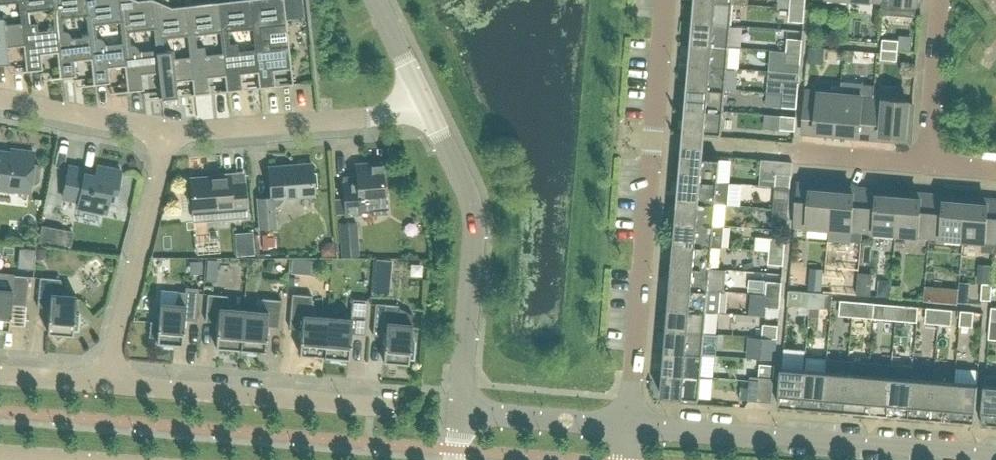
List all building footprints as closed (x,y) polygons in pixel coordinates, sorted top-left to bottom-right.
[(53,7),(52,0),(19,0),(21,23),(27,71),(42,69),(41,53),(57,52),(59,76),(43,78),(43,79),(60,77),(55,29),(38,31),(37,23),(28,24),(27,10),(53,7)] [(53,7),(55,29),(60,77),(76,75),(74,60),(90,58),(93,83),(76,85),(76,86),(94,84),(89,35),(71,37),(69,33),(66,31),(61,30),(60,16),(86,13),(85,0),(52,0),(53,7)] [(89,35),(94,84),(110,82),(108,67),(124,65),(127,90),(110,91),(110,93),(128,91),(122,42),(104,44),(103,40),(100,38),(95,37),(94,23),(120,20),(118,0),(85,0),(86,13),(89,35)] [(120,20),(122,42),(128,91),(144,89),(142,74),(158,72),(161,96),(144,98),(144,99),(162,98),(156,49),(138,51),(137,47),(134,44),(129,44),(127,30),(154,27),(152,0),(118,0),(120,20)] [(156,49),(162,98),(177,96),(176,81),(192,79),(193,93),(182,94),(182,95),(194,94),(190,56),(173,58),(172,50),(163,51),(162,37),(188,34),(185,5),(171,6),(156,0),(152,0),(154,27),(156,49)] [(250,0),(230,0),(217,1),(220,31),(223,53),(227,90),(243,89),(241,74),(257,72),(259,86),(248,87),(248,88),(260,87),(255,49),(238,51),(237,43),(229,43),(227,29),(253,26),(250,0)] [(286,23),(284,0),(250,0),(253,26),(255,49),(260,87),(275,85),(274,70),(290,68),(292,82),(280,83),(280,85),(293,83),(289,45),(286,23)] [(733,3),(703,0),(695,0),(693,21),(731,24),(733,3)] [(805,9),(806,0),(790,0),(790,7),(805,9)] [(188,34),(190,56),(194,94),(210,92),(208,77),(225,75),(226,89),(215,90),(215,92),(227,90),(223,53),(206,55),(205,47),(196,48),(195,33),(220,31),(217,1),(185,5),(188,34)] [(885,17),(915,18),(915,6),(885,5),(885,17)] [(805,9),(790,7),(789,20),(804,22),(805,9)] [(9,62),(7,47),(23,45),(26,69),(9,71),(9,72),(27,71),(21,23),(4,25),(3,17),(0,17),(0,63),(9,62)] [(729,46),(731,24),(693,21),(691,42),(729,46)] [(786,50),(801,52),(802,39),(787,37),(786,50)] [(883,38),(882,48),(898,50),(899,40),(883,38)] [(691,42),(689,64),(727,67),(729,46),(691,42)] [(898,50),(882,49),(881,59),(897,60),(898,50)] [(801,52),(786,50),(785,63),(800,65),(801,52)] [(726,89),(727,67),(689,64),(687,85),(726,89)] [(841,79),(840,93),(837,134),(850,135),(850,130),(860,131),(861,113),(872,114),(874,97),(875,83),(864,82),(864,81),(841,79)] [(783,93),(798,95),(799,82),(784,80),(783,93)] [(724,110),(726,89),(687,85),(685,107),(724,110)] [(837,134),(840,93),(806,91),(804,108),(816,109),(815,127),(824,128),(824,133),(837,134)] [(798,95),(783,93),(781,106),(797,108),(798,95)] [(913,102),(908,102),(908,99),(885,97),(885,98),(874,97),(872,114),(883,115),(882,133),(891,134),(891,139),(905,140),(906,118),(911,118),(913,102)] [(722,133),(724,110),(685,107),(682,144),(679,178),(718,181),(720,158),(718,158),(718,155),(704,154),(705,146),(706,135),(720,136),(720,133),(722,133)] [(796,117),(781,116),(780,129),(795,130),(796,117)] [(34,152),(11,149),(11,153),(0,152),(0,186),(1,186),(3,189),(10,190),(14,188),(29,190),(30,183),(35,184),(39,181),(40,167),(37,163),(32,163),(34,152)] [(271,197),(258,198),(260,227),(275,225),(274,205),(278,205),(283,199),(283,196),(286,196),(289,198),(296,197),(298,195),(314,194),(311,164),(308,164),(305,162),(298,162),(296,165),(269,167),(271,197)] [(371,211),(374,211),(377,213),(385,213),(388,210),(387,199),(384,199),(383,178),(386,178),(384,162),(356,164),(357,180),(343,181),(345,213),(371,211)] [(86,169),(69,165),(63,197),(79,200),(77,206),(106,212),(110,190),(116,191),(121,169),(97,165),(95,174),(86,172),(86,169)] [(791,174),(776,173),(775,186),(790,187),(791,174)] [(247,217),(247,206),(245,182),(231,183),(230,174),(190,177),(191,187),(188,188),(189,200),(192,200),(193,210),(217,208),(218,219),(247,217)] [(678,199),(716,202),(728,203),(730,182),(718,181),(679,178),(678,199)] [(795,224),(829,227),(832,186),(819,185),(819,190),(810,189),(808,207),(796,206),(795,224)] [(862,240),(863,229),(864,212),(853,211),(855,193),(845,192),(846,187),(832,186),(829,227),(828,238),(850,240),(850,239),(862,240)] [(896,232),(899,192),(886,191),(886,195),(877,195),(875,213),(864,212),(863,229),(873,230),(896,232)] [(918,234),(929,235),(931,217),(920,216),(921,198),(912,198),(912,193),(899,192),(896,232),(918,234)] [(774,194),(773,207),(788,209),(789,196),(774,194)] [(942,218),(931,217),(929,235),(940,236),(963,238),(966,197),(953,196),(953,201),(943,200),(942,218)] [(995,252),(995,245),(995,223),(987,222),(988,204),(979,203),(979,199),(966,197),(963,238),(982,240),(982,250),(995,252)] [(714,224),(716,202),(678,199),(676,221),(714,224)] [(788,209),(773,207),(772,220),(787,222),(788,209)] [(352,221),(339,222),(342,252),(354,251),(352,221)] [(724,225),(714,224),(676,221),(674,242),(712,245),(722,246),(724,225)] [(65,230),(43,226),(41,242),(62,246),(65,230)] [(770,237),(769,250),(784,252),(786,239),(770,237)] [(710,267),(712,245),(674,242),(672,264),(710,267)] [(784,252),(769,250),(768,263),(783,265),(784,252)] [(670,285),(709,289),(710,267),(672,264),(670,285)] [(12,274),(12,276),(3,275),(1,289),(0,288),(0,328),(9,329),(11,304),(26,305),(29,275),(12,274)] [(60,278),(40,276),(37,306),(49,307),(47,332),(73,334),(73,329),(78,329),(79,313),(75,313),(76,295),(63,294),(60,278)] [(857,292),(867,293),(868,277),(858,276),(857,292)] [(766,293),(781,295),(782,282),(767,280),(766,293)] [(992,283),(982,282),(981,299),(991,299),(992,283)] [(904,284),(892,283),(891,295),(903,296),(904,284)] [(721,290),(709,289),(670,285),(668,307),(707,310),(719,311),(721,290)] [(161,289),(160,302),(158,321),(150,320),(148,336),(157,336),(156,341),(182,343),(184,318),(196,319),(199,287),(185,286),(185,291),(161,289)] [(810,306),(811,291),(798,290),(797,305),(810,306)] [(811,291),(810,306),(823,307),(824,292),(811,291)] [(215,346),(240,348),(243,309),(230,308),(227,295),(207,293),(205,320),(217,321),(215,346)] [(324,355),(327,316),(315,315),(312,294),(292,293),(289,327),(301,328),(299,353),(324,355)] [(781,295),(766,293),(765,306),(780,308),(781,295)] [(243,309),(240,348),(265,350),(267,325),(279,326),(282,299),(262,297),(257,310),(243,309)] [(327,316),(324,355),(348,357),(351,332),(364,334),(367,299),(352,298),(350,318),(327,316)] [(852,316),(853,301),(840,300),(839,315),(852,316)] [(853,301),(852,316),(865,317),(866,302),(853,301)] [(375,302),(373,334),(385,335),(383,360),(408,362),(409,358),(413,358),(414,342),(410,341),(411,323),(397,322),(398,304),(375,302)] [(895,320),(896,304),(883,303),(882,318),(895,320)] [(909,306),(896,304),(895,320),(908,321),(909,306)] [(705,332),(707,310),(668,307),(667,329),(705,332)] [(938,323),(939,308),(926,307),(925,322),(938,323)] [(952,309),(939,308),(938,323),(951,324),(952,309)] [(974,311),(961,310),(960,325),(973,326),(974,311)] [(762,336),(777,338),(778,325),(763,323),(762,336)] [(665,350),(703,353),(717,355),(719,333),(705,332),(667,329),(665,350)] [(299,357),(298,333),(290,333),(291,357),(299,357)] [(776,359),(777,338),(748,335),(746,357),(776,359)] [(701,375),(703,353),(665,350),(663,372),(701,375)] [(844,410),(849,360),(827,358),(826,370),(823,408),(844,410)] [(866,412),(870,362),(849,360),(844,410),(866,412)] [(887,414),(891,376),(892,364),(870,362),(866,412),(887,414)] [(762,376),(774,377),(775,364),(760,363),(759,376),(762,376)] [(801,407),(804,368),(782,366),(779,405),(801,407)] [(823,408),(826,370),(804,368),(801,407),(823,408)] [(699,398),(701,375),(663,372),(661,395),(681,396),(680,402),(697,403),(698,398),(699,398)] [(740,395),(740,374),(704,374),(704,394),(740,395)] [(986,374),(985,384),(982,422),(995,423),(995,375),(986,374)] [(762,376),(759,376),(750,375),(748,400),(760,401),(762,376)] [(762,376),(760,401),(772,402),(774,377),(762,376)] [(909,416),(912,377),(891,376),(887,414),(909,416)] [(930,417),(934,379),(912,377),(909,416),(930,417)] [(952,419),(955,381),(934,379),(930,417),(952,419)] [(955,381),(952,419),(975,421),(978,383),(955,381)]
